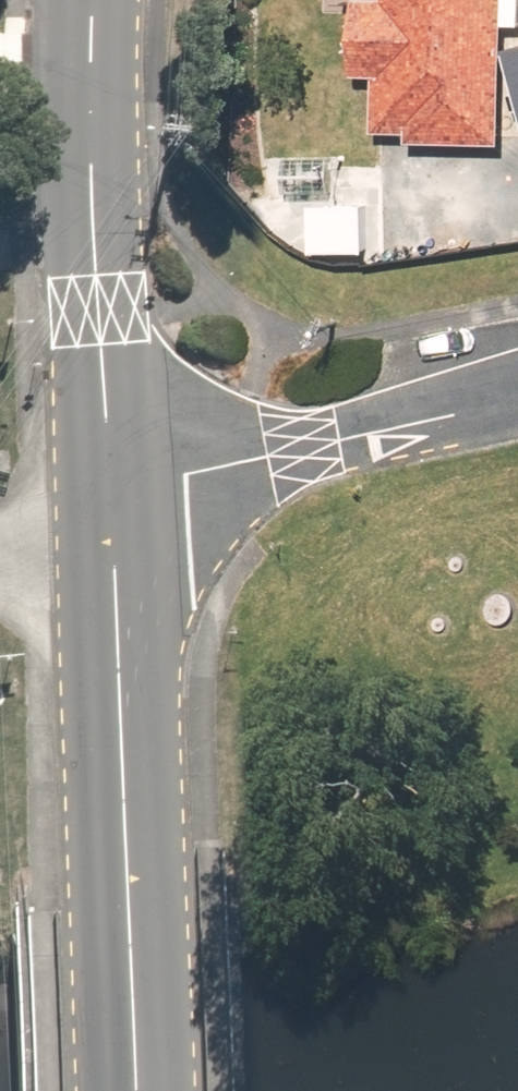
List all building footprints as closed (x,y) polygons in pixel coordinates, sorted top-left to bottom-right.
[(381,0),(363,0),(360,0),(358,77),(380,78),(378,133),(412,133),(412,144),(506,146),(509,0),(381,0)]
